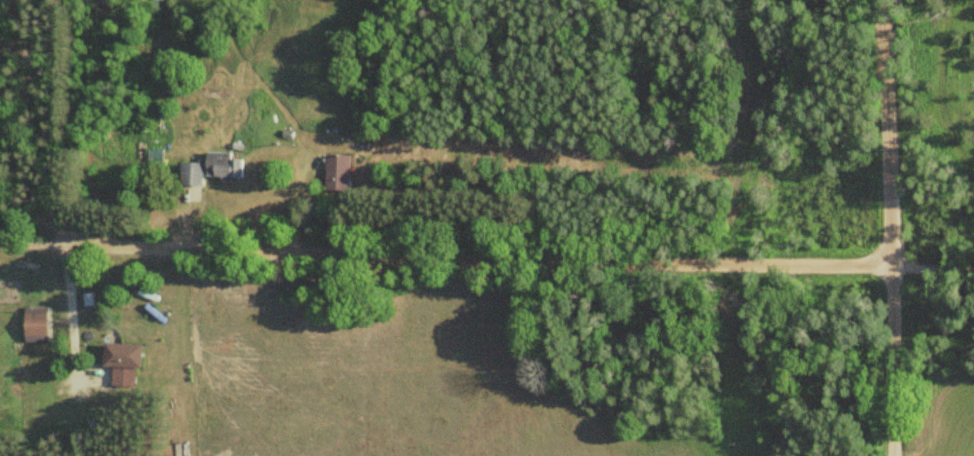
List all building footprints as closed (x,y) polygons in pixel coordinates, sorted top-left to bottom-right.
[(163,150),(149,149),(149,162),(162,162),(163,150)] [(235,152),(208,152),(208,178),(245,178),(245,158),(235,158),(235,152)] [(357,154),(330,154),(330,189),(357,189),(357,154)] [(205,185),(205,162),(182,162),(182,185),(205,185)] [(51,341),(51,305),(28,305),(28,341),(51,341)] [(107,365),(113,366),(112,385),(134,386),(135,366),(143,366),(144,343),(108,342),(107,365)]
